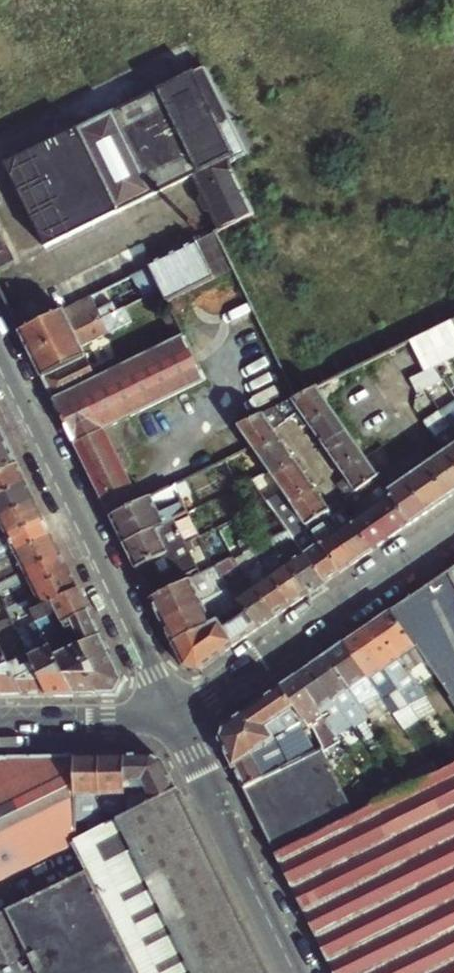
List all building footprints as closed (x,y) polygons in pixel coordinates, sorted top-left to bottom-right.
[(210,213),(218,230),(253,213),(228,163),(245,155),(203,70),(5,167),(45,249),(192,177),(200,194),(198,201),(203,211),(210,213)] [(196,241),(215,280),(235,270),(216,231),(196,241)] [(14,261),(8,249),(5,251),(0,240),(0,268),(14,261)] [(215,280),(196,241),(149,265),(168,303),(215,280)] [(135,292),(112,303),(117,313),(126,308),(140,301),(135,292)] [(92,297),(20,332),(31,355),(117,313),(112,303),(98,310),(92,297)] [(117,313),(31,355),(42,378),(86,356),(82,349),(133,324),(126,308),(117,313)] [(453,353),(453,324),(452,321),(419,338),(427,351),(441,344),(450,356),(453,353)] [(82,349),(86,356),(137,331),(133,324),(82,349)] [(97,379),(54,401),(110,516),(141,501),(106,430),(207,381),(184,336),(97,379)] [(412,341),(419,355),(427,351),(419,338),(412,341)] [(441,344),(427,351),(433,360),(436,363),(450,356),(441,344)] [(86,356),(42,378),(54,401),(97,379),(86,356)] [(425,368),(436,363),(433,360),(424,366),(425,368)] [(311,424),(332,410),(316,388),(297,397),(294,399),(287,402),(295,415),(299,413),(303,419),(306,417),(311,424)] [(287,402),(279,406),(289,420),(295,415),(287,402)] [(239,426),(253,446),(257,452),(280,436),(275,428),(289,420),(279,406),(239,426)] [(311,424),(327,447),(347,433),(333,412),(332,410),(311,424)] [(452,427),(444,433),(453,446),(453,429),(452,427)] [(327,447),(342,470),(363,455),(349,435),(347,433),(327,447)] [(0,437),(0,473),(17,464),(15,458),(4,436),(0,437)] [(297,462),(280,436),(257,452),(271,472),(274,477),(297,462)] [(453,446),(445,452),(453,465),(453,446)] [(445,452),(429,463),(420,449),(412,454),(444,501),(453,495),(453,465),(445,452)] [(428,513),(444,501),(412,454),(409,456),(403,460),(413,475),(405,480),(428,513)] [(362,487),(378,476),(367,461),(364,457),(363,455),(342,470),(348,479),(340,484),(348,496),(362,487)] [(395,466),(399,470),(405,480),(413,475),(403,460),(395,466)] [(297,462),(274,477),(278,481),(291,500),(298,495),(313,486),(297,462)] [(27,483),(17,464),(0,473),(0,496),(27,483)] [(294,539),(325,583),(341,573),(313,533),(307,524),(297,509),(291,500),(278,481),(274,477),(271,472),(254,480),(282,521),(286,519),(287,519),(295,530),(301,526),(304,531),(294,539)] [(395,535),(411,524),(388,491),(378,477),(378,476),(362,487),(395,535)] [(428,513),(405,480),(388,491),(411,524),(428,513)] [(35,501),(27,483),(0,496),(0,518),(35,501)] [(175,485),(141,501),(110,516),(124,544),(175,520),(189,513),(175,485)] [(395,535),(362,487),(348,496),(346,498),(358,517),(355,520),(352,521),(372,551),(374,549),(395,535)] [(44,519),(35,501),(0,518),(0,540),(44,519)] [(15,553),(52,535),(44,519),(0,540),(0,560),(15,553)] [(295,530),(287,519),(286,519),(282,521),(289,531),(294,539),(304,531),(301,526),(295,530)] [(175,520),(124,544),(135,567),(186,543),(175,520)] [(313,533),(341,573),(357,561),(337,532),(330,521),(313,533)] [(337,532),(357,561),(372,551),(352,521),(337,532)] [(61,554),(52,535),(15,553),(18,560),(0,569),(0,584),(61,554)] [(278,550),(309,595),(325,583),(294,539),(278,550)] [(271,540),(253,549),(261,561),(278,550),(271,540)] [(186,543),(135,567),(144,585),(182,566),(179,559),(191,553),(186,543)] [(245,572),(261,561),(253,549),(241,555),(243,559),(239,562),(245,572)] [(261,561),(292,606),(309,595),(278,550),(261,561)] [(144,585),(150,599),(191,579),(201,574),(191,553),(179,559),(182,566),(144,585)] [(70,572),(61,554),(0,584),(0,594),(1,596),(5,604),(70,572)] [(258,629),(276,617),(245,572),(239,562),(235,557),(227,562),(231,568),(226,571),(232,581),(227,584),(229,588),(237,600),(244,610),(249,616),(258,629)] [(245,572),(276,617),(292,606),(261,561),(245,572)] [(79,590),(70,572),(5,604),(14,623),(79,590)] [(447,572),(389,612),(414,647),(435,676),(444,689),(453,703),(453,586),(447,572)] [(191,579),(150,599),(162,621),(229,588),(227,584),(221,575),(195,588),(191,579)] [(162,621),(173,645),(213,625),(208,614),(237,600),(229,588),(162,621)] [(90,612),(79,590),(14,623),(17,629),(28,623),(31,629),(38,626),(35,620),(56,611),(63,625),(90,612)] [(223,628),(249,616),(244,610),(220,621),(223,628)] [(35,620),(38,626),(42,634),(63,625),(56,611),(35,620)] [(90,612),(63,625),(98,696),(117,695),(124,681),(90,612)] [(399,658),(414,647),(389,612),(375,621),(374,622),(399,658)] [(213,625),(173,645),(184,667),(198,671),(258,629),(249,616),(223,628),(220,621),(213,625)] [(357,633),(396,688),(409,706),(427,697),(419,687),(399,658),(374,622),(357,633)] [(48,696),(23,643),(17,629),(14,623),(0,630),(0,648),(23,696),(48,696)] [(98,696),(63,625),(42,634),(73,696),(98,696)] [(343,644),(369,681),(379,696),(381,698),(396,688),(357,633),(343,644)] [(48,696),(73,696),(42,634),(23,643),(48,696)] [(343,644),(326,655),(352,693),(369,681),(343,644)] [(23,696),(0,648),(0,697),(23,696)] [(326,655),(310,666),(341,710),(343,713),(359,705),(360,705),(352,693),(326,655)] [(319,709),(327,721),(343,713),(341,710),(310,666),(296,676),(319,709)] [(296,676),(280,687),(303,720),(319,709),(296,676)] [(419,687),(427,697),(444,689),(435,676),(419,687)] [(219,741),(243,788),(318,751),(305,732),(309,729),(303,720),(280,687),(225,725),(224,726),(219,741)] [(359,705),(343,713),(356,732),(372,724),(359,705)] [(319,709),(303,720),(309,729),(311,728),(327,721),(319,709)] [(356,732),(343,713),(327,721),(340,740),(356,732)] [(340,740),(327,721),(311,728),(321,749),(324,753),(342,744),(340,740)] [(318,751),(243,788),(276,856),(357,817),(324,753),(321,749),(318,751)] [(126,795),(126,755),(100,756),(101,829),(126,816),(126,810),(118,814),(117,807),(111,807),(111,796),(126,795)] [(126,816),(177,791),(163,763),(150,755),(126,755),(126,795),(126,810),(126,816)] [(75,796),(75,756),(0,757),(0,880),(38,861),(71,844),(74,843),(74,842),(75,811),(75,796)] [(101,829),(100,756),(75,756),(75,796),(90,796),(90,805),(84,805),(84,811),(75,811),(74,842),(101,829)] [(333,972),(453,972),(453,769),(357,817),(276,856),(333,972)] [(177,791),(126,816),(101,829),(74,842),(74,843),(87,871),(85,872),(135,972),(266,972),(177,791)] [(85,872),(51,888),(0,913),(0,972),(135,972),(85,872)]
